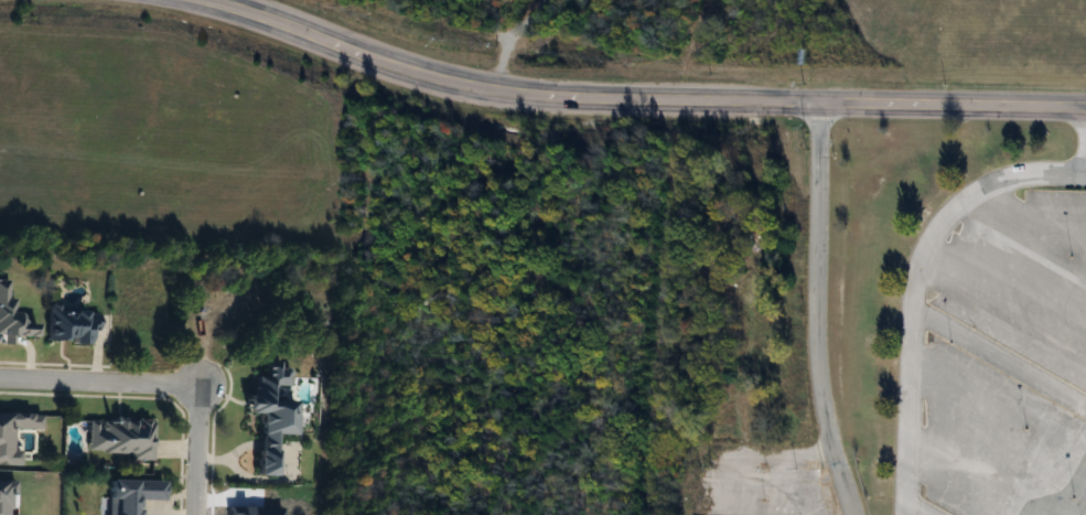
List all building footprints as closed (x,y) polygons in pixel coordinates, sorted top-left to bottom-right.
[(31,337),(31,324),(8,323),(9,280),(0,280),(0,343),(6,344),(6,336),(31,337)] [(45,342),(90,343),(91,309),(46,308),(45,342)] [(252,476),(268,476),(269,434),(287,434),(288,401),(273,401),(273,385),(286,385),(287,368),(278,368),(278,362),(262,362),(261,377),(253,377),(253,397),(239,396),(239,413),(254,413),(252,476)] [(126,453),(125,461),(148,461),(148,421),(96,421),(96,430),(84,430),(84,453),(126,453)] [(103,480),(103,514),(129,514),(130,500),(158,501),(158,481),(103,480)]
